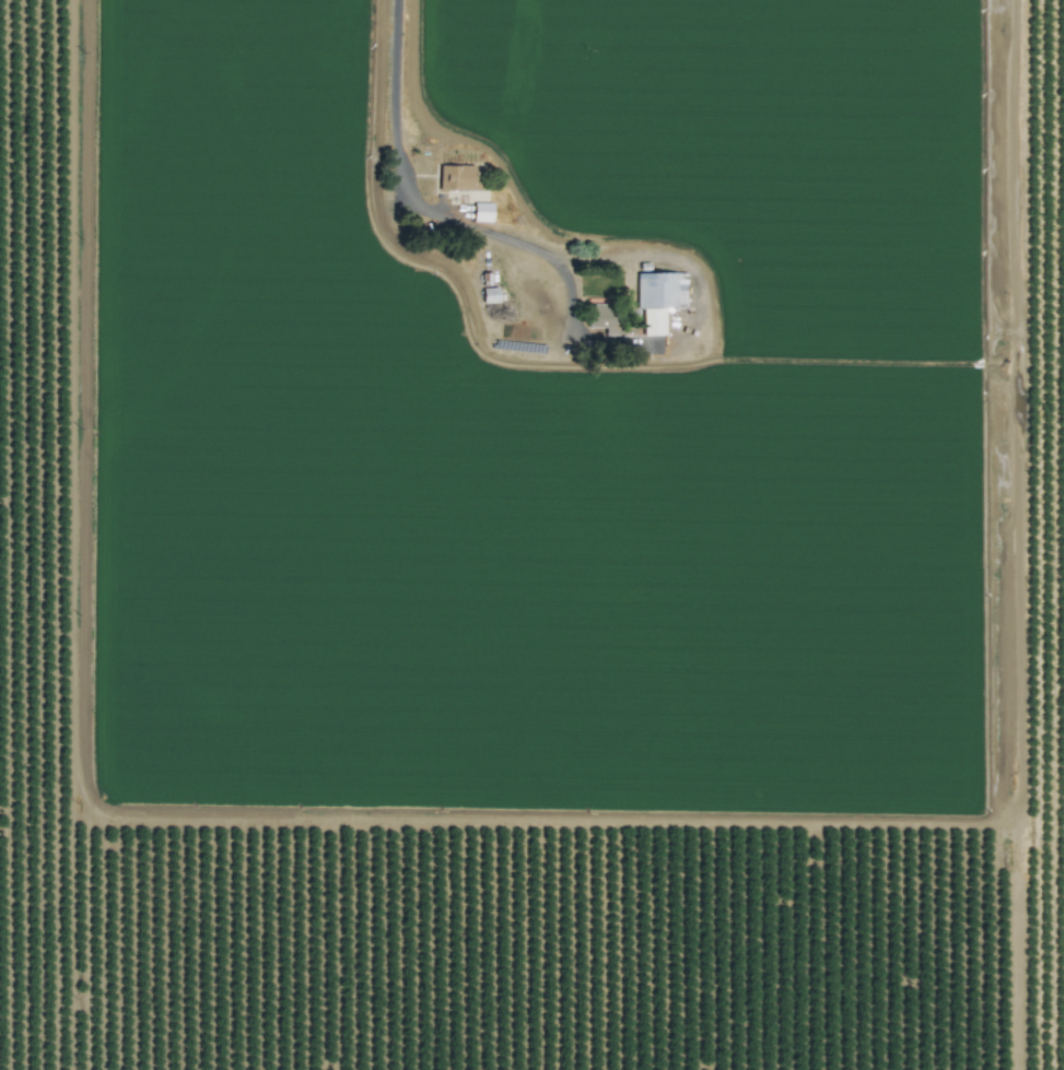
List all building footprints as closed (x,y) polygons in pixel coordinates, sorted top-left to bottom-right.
[(604,303),(587,304),(588,321),(605,320),(604,303)]
